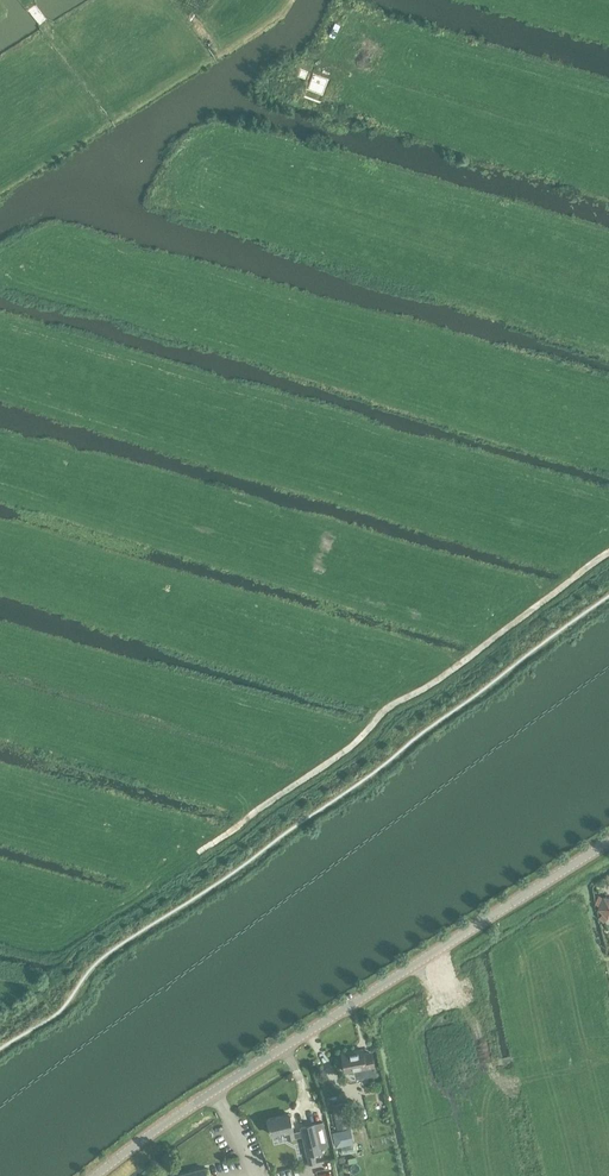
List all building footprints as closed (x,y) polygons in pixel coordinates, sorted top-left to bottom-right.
[(307,83),(307,71),(297,71),(297,83),(307,83)] [(329,95),(329,75),(312,75),(312,95),(329,95)] [(595,903),(596,904),(599,905),(598,908),(603,913),(599,917),(600,918),(604,921),(607,917),(608,918),(608,917),(608,896),(604,895),(603,897),(598,895),(596,901),(595,903)] [(363,1048),(342,1052),(346,1072),(354,1071),(355,1070),(367,1068),(366,1066),(375,1064),(372,1050),(363,1052),(363,1051),(363,1050),(363,1048)] [(345,1102),(332,1105),(337,1128),(350,1126),(345,1102)] [(290,1112),(267,1117),(271,1135),(286,1132),(288,1139),(302,1136),(304,1146),(306,1154),(307,1156),(321,1152),(320,1145),(329,1143),(324,1121),(315,1123),(301,1126),(301,1129),(294,1131),(290,1112)] [(350,1127),(332,1131),(335,1146),(354,1143),(350,1127)] [(206,1165),(176,1172),(177,1175),(208,1175),(206,1165)]
